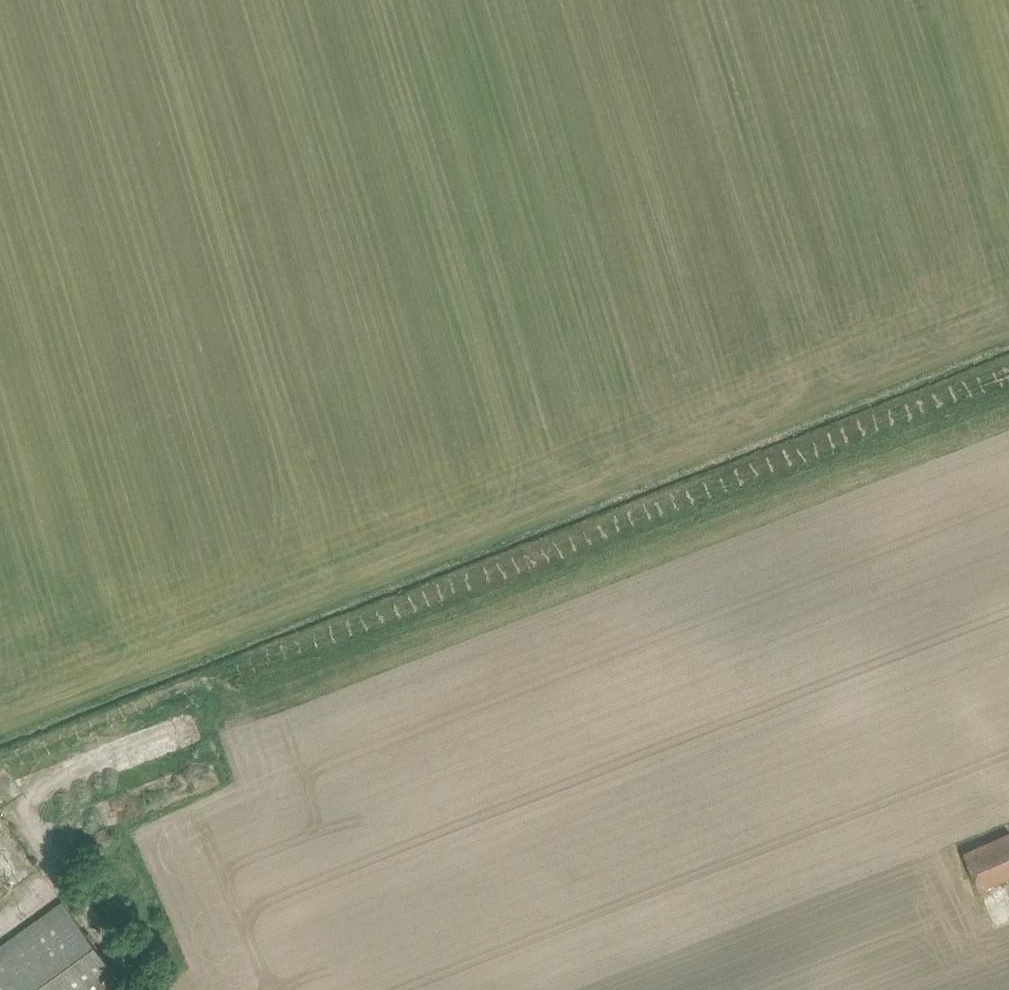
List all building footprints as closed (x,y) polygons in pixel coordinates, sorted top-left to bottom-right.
[(1008,877),(1008,832),(1008,831),(963,852),(980,890),(1008,877)] [(62,902),(0,947),(0,989),(125,989),(62,902)]
